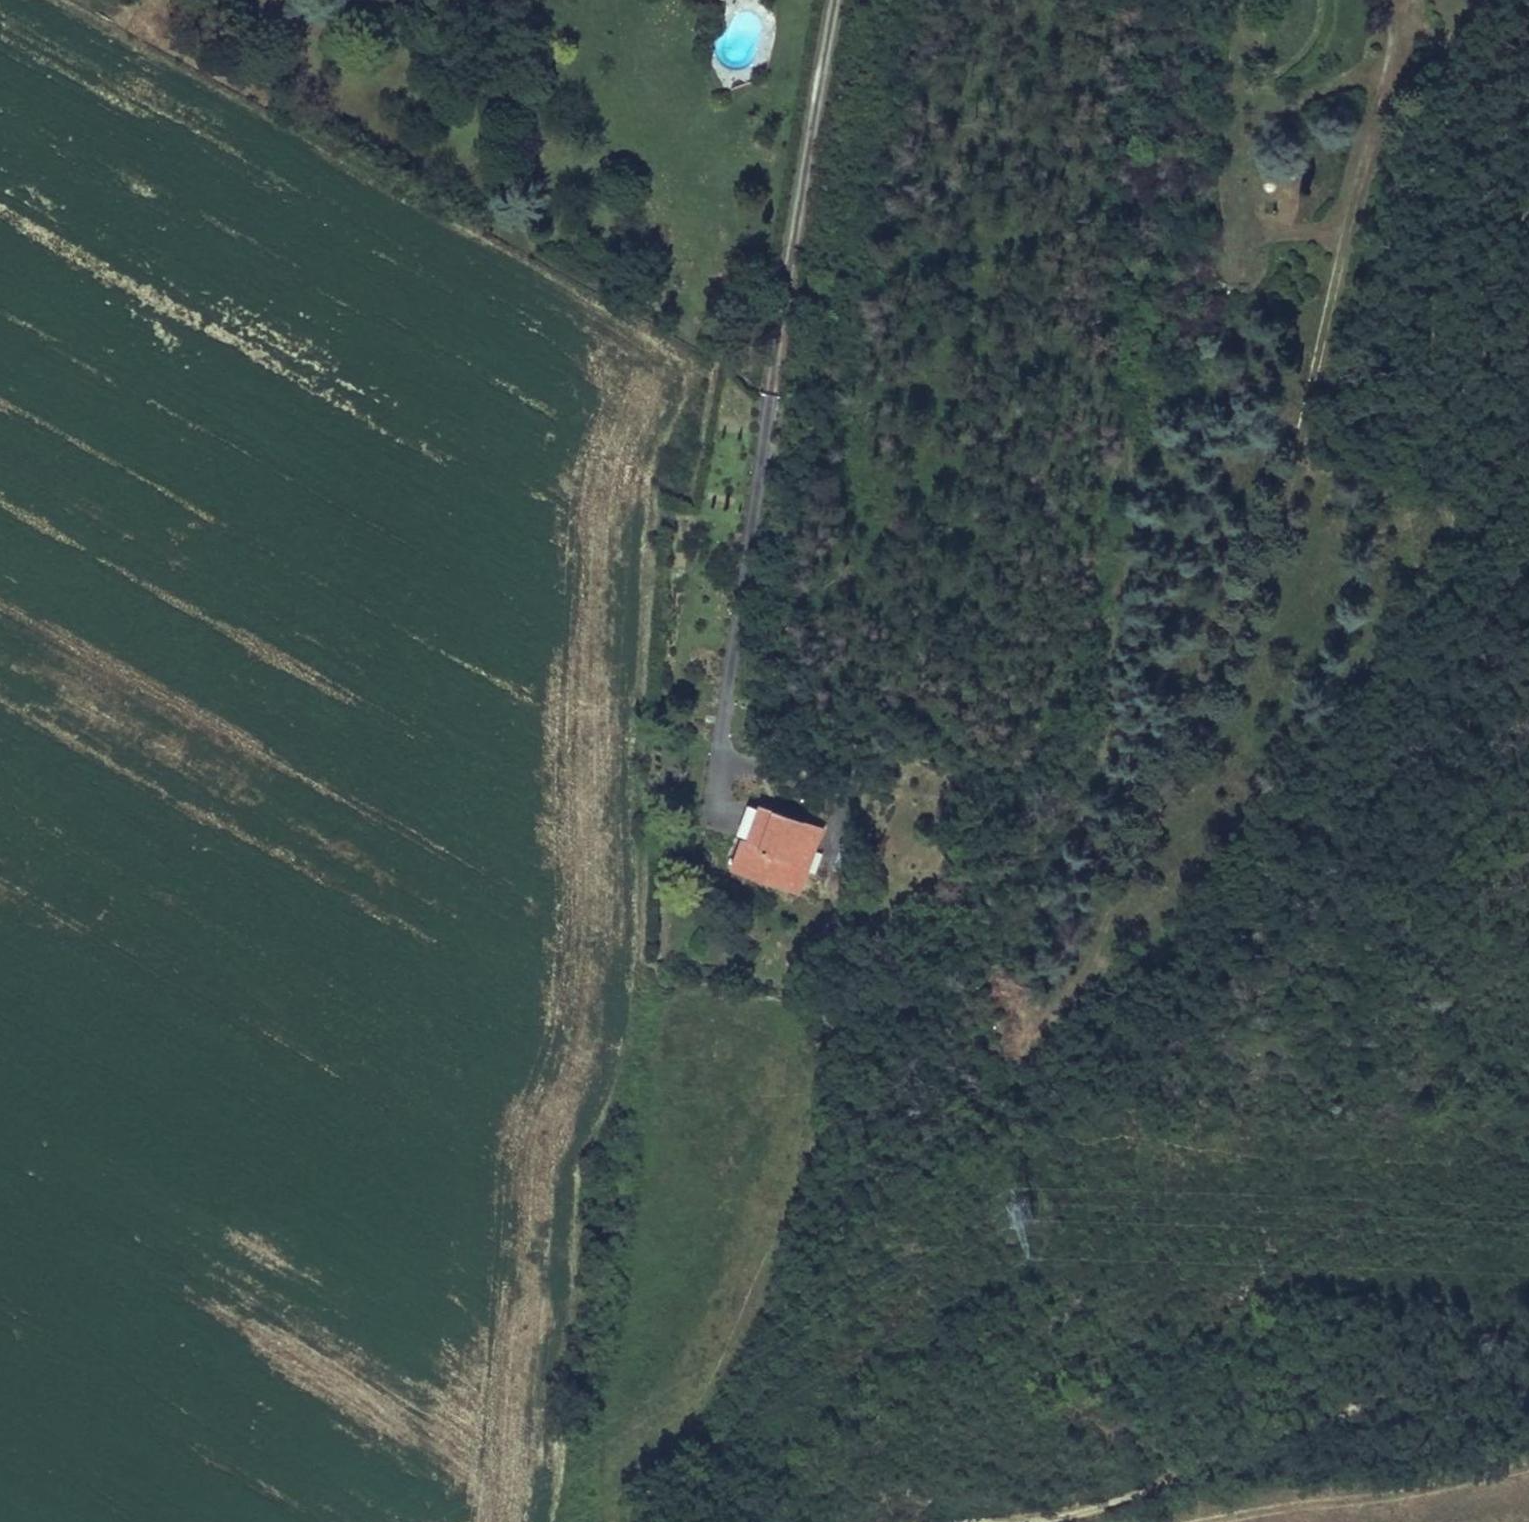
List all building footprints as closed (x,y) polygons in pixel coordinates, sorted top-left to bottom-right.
[(759,853),(751,882),(812,899),(828,841),(773,825),(765,854),(759,853)]
